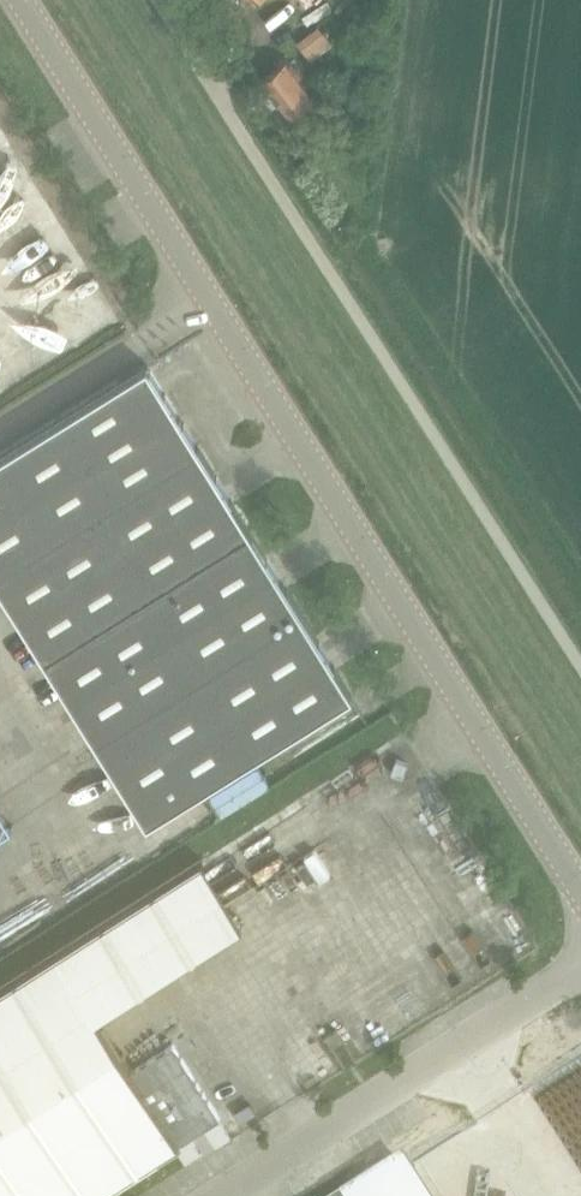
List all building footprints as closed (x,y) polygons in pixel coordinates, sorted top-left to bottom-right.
[(313,59),(332,44),(322,32),(317,25),(298,40),(313,59)] [(291,116),(310,101),(316,96),(287,58),(262,78),(291,116)] [(352,695),(353,694),(148,365),(0,457),(0,585),(148,822),(352,695)] [(57,952),(0,988),(0,1195),(97,1195),(220,1118),(173,1045),(133,1071),(57,952)] [(332,1047),(335,1045),(343,1040),(336,1030),(326,1036),(332,1047)] [(404,1166),(359,1195),(423,1195),(404,1166)]
